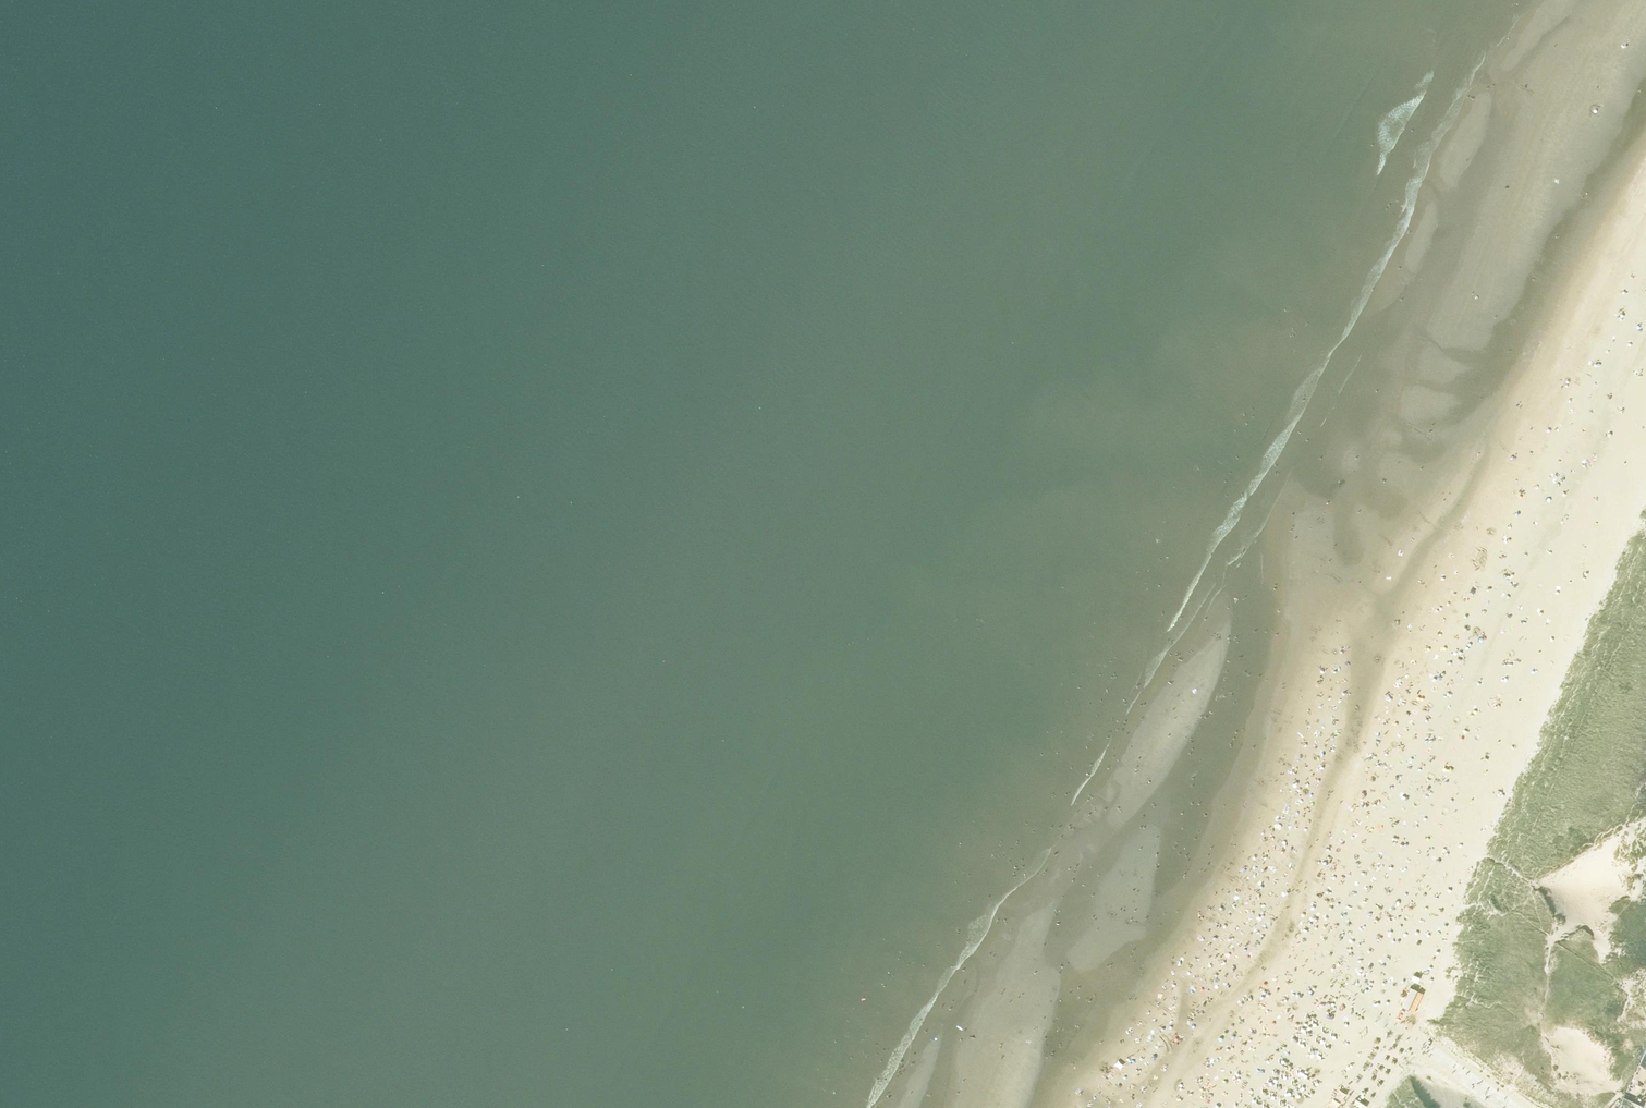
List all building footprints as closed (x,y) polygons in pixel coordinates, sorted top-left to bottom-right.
[(1423,988),(1415,984),(1403,1008),(1412,1012),(1423,988)] [(1638,1062),(1645,1066),(1645,1045),(1638,1062)] [(1622,1095),(1616,1107),(1639,1107),(1641,1104),(1622,1095)]
